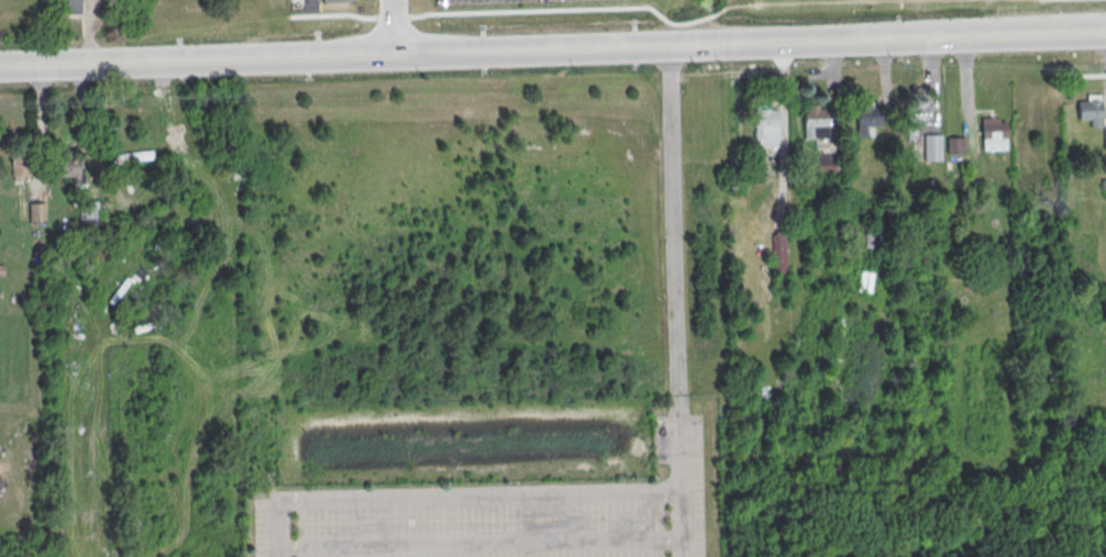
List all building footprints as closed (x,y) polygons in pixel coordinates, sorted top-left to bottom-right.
[(80,12),(80,0),(64,0),(64,12),(80,12)] [(302,0),(303,11),(320,11),(319,2),(352,2),(352,0),(315,0),(302,0)] [(1102,94),(1103,118),(1079,119),(1077,99),(1087,98),(1087,94),(1102,94)] [(914,129),(914,125),(928,125),(928,101),(906,101),(906,129),(914,129)] [(804,103),(804,137),(827,137),(827,108),(819,108),(819,103),(804,103)] [(880,136),(880,104),(856,104),(856,136),(880,136)] [(754,109),(777,109),(778,145),(757,146),(757,140),(755,140),(754,109)] [(982,116),(982,149),(1007,148),(1006,121),(998,121),(998,115),(982,116)] [(923,133),(941,133),(941,159),(923,159),(923,133)] [(947,135),(964,135),(964,152),(947,153),(947,135)] [(13,181),(22,181),(22,178),(31,178),(30,148),(29,148),(27,142),(10,142),(11,177),(13,176),(13,181)] [(833,154),(815,154),(815,171),(833,171),(833,154)] [(68,182),(79,182),(79,155),(56,155),(56,176),(68,176),(68,182)] [(45,220),(45,202),(29,202),(29,220),(45,220)] [(97,217),(96,202),(86,202),(87,218),(97,217)] [(773,272),(787,272),(787,230),(773,230),(773,272)]
